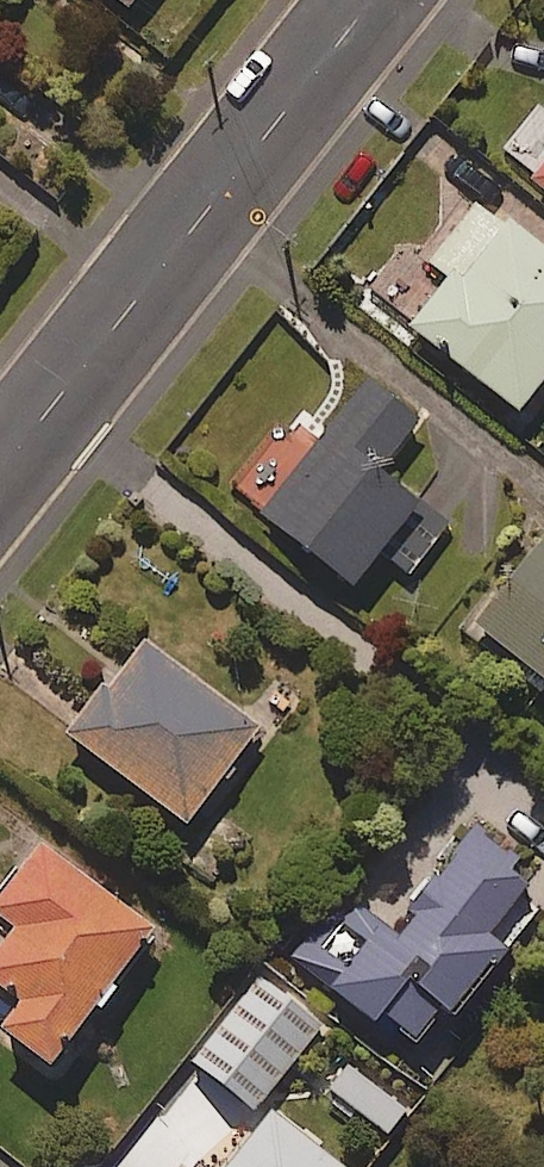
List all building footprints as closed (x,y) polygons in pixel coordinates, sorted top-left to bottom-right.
[(525,177),(543,193),(543,155),(525,177)] [(476,194),(428,257),(445,271),(407,321),(515,404),(543,366),(543,246),(476,194)] [(418,416),(364,373),(300,455),(281,440),(238,493),(350,582),(360,569),(391,594),(448,523),(378,467),(418,416)] [(538,530),(469,618),(543,677),(543,535),(538,530)] [(254,722),(134,632),(64,727),(183,817),(254,722)] [(322,906),(284,957),(367,1020),(373,1012),(409,1039),(432,1009),(448,1021),(534,906),(518,894),(526,883),(508,869),(520,853),(472,818),(430,873),(423,867),(400,898),(409,905),(394,926),(357,898),(340,920),(322,906)] [(34,838),(0,883),(0,917),(1,918),(0,919),(0,982),(13,992),(0,1009),(0,1033),(43,1065),(149,924),(34,838)] [(320,1023),(259,974),(191,1057),(253,1107),(320,1023)] [(405,1106),(343,1063),(302,1123),(365,1166),(405,1106)] [(269,1108),(220,1166),(340,1166),(269,1108)]
